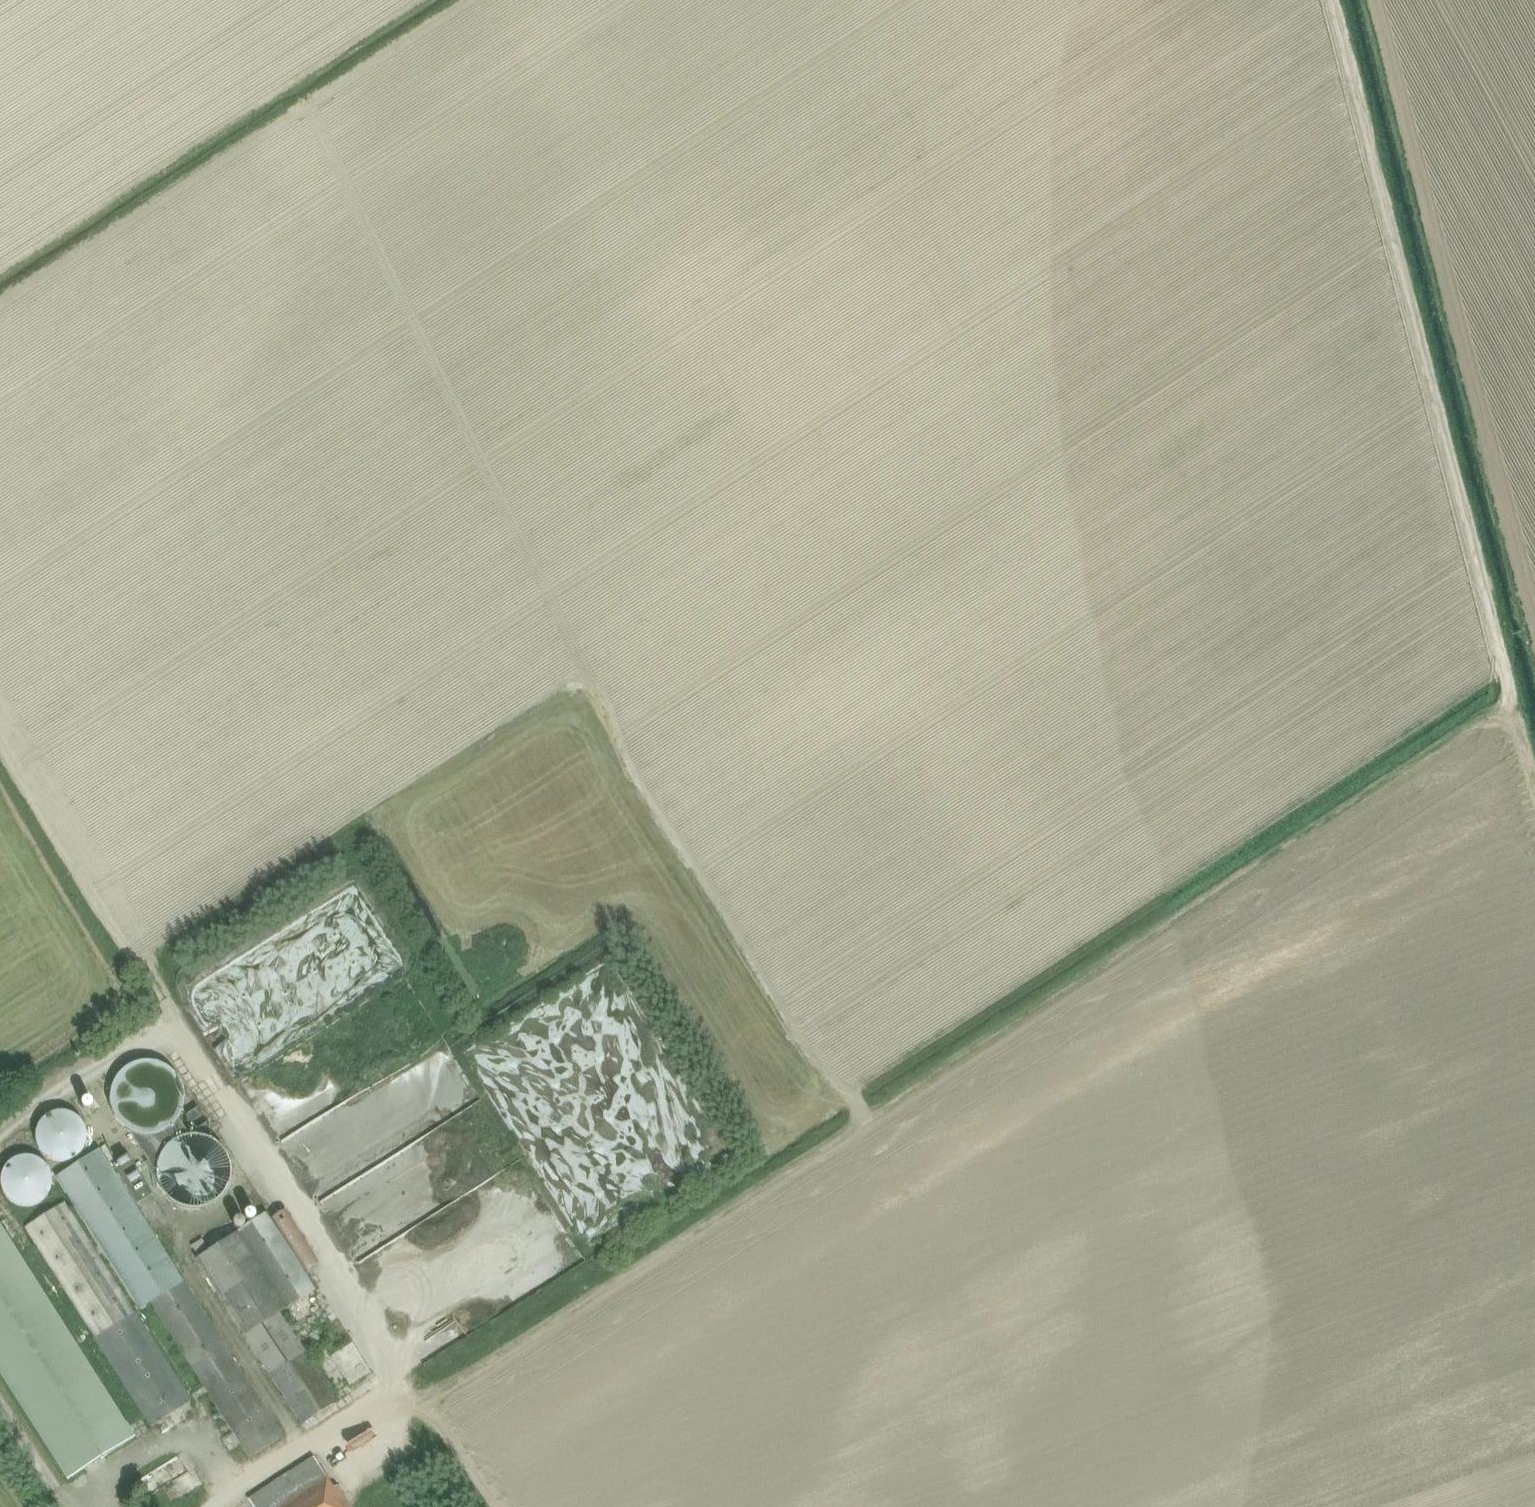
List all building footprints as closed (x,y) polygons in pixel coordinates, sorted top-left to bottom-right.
[(469,1060),(607,971),(609,975),(615,971),(605,955),(461,1047),(469,1060)] [(217,1022),(199,1029),(203,1039),(221,1033),(217,1022)] [(182,1087),(181,1084),(179,1081),(178,1079),(176,1076),(174,1073),(172,1071),(169,1069),(167,1067),(164,1066),(161,1064),(158,1063),(155,1062),(152,1062),(149,1061),(145,1061),(142,1062),(139,1062),(136,1063),(133,1064),(130,1065),(127,1067),(125,1068),(122,1070),(120,1073),(118,1075),(116,1078),(114,1080),(113,1083),(112,1086),(111,1089),(110,1093),(110,1096),(110,1099),(110,1102),(110,1105),(111,1108),(112,1111),(113,1114),(115,1117),(117,1120),(119,1122),(121,1125),(123,1127),(126,1129),(129,1130),(132,1132),(135,1133),(138,1134),(141,1135),(144,1135),(147,1135),(151,1135),(154,1134),(157,1133),(160,1132),(163,1131),(166,1129),(169,1128),(171,1126),(173,1123),(175,1121),(177,1118),(179,1115),(180,1113),(182,1109),(182,1106),(183,1103),(183,1100),(183,1097),(183,1094),(183,1090),(182,1087)] [(35,1145),(36,1147),(37,1149),(38,1151),(40,1153),(41,1155),(43,1157),(45,1158),(47,1159),(49,1161),(51,1161),(53,1162),(55,1163),(57,1163),(62,1163),(64,1163),(66,1163),(69,1162),(71,1161),(73,1160),(75,1159),(77,1158),(78,1156),(80,1155),(82,1153),(83,1151),(84,1149),(85,1147),(86,1145),(86,1142),(87,1140),(87,1138),(87,1135),(86,1133),(86,1131),(85,1129),(84,1127),(83,1125),(82,1123),(81,1121),(79,1119),(78,1118),(76,1116),(74,1115),(70,1113),(68,1112),(66,1111),(63,1111),(61,1111),(57,1111),(54,1112),(52,1112),(50,1113),(46,1115),(44,1117),(43,1118),(41,1120),(40,1121),(38,1123),(37,1125),(36,1127),(35,1129),(35,1132),(34,1134),(34,1136),(34,1138),(34,1141),(35,1143),(35,1145)] [(157,1180),(158,1183),(159,1186),(161,1189),(162,1192),(164,1195),(166,1197),(168,1199),(171,1201),(174,1203),(176,1205),(179,1206),(182,1207),(185,1208),(189,1208),(192,1209),(195,1209),(198,1208),(201,1208),(204,1207),(207,1206),(210,1204),(213,1203),(216,1201),(218,1199),(220,1197),(222,1194),(224,1192),(226,1189),(227,1186),(228,1183),(229,1180),(230,1177),(230,1174),(230,1170),(230,1167),(229,1164),(228,1161),(227,1158),(226,1155),(224,1152),(223,1149),(220,1147),(218,1145),(216,1142),(213,1141),(210,1139),(207,1138),(204,1136),(201,1136),(198,1135),(195,1135),(191,1135),(188,1135),(185,1136),(182,1136),(179,1138),(176,1139),(173,1141),(170,1143),(168,1145),(166,1147),(163,1149),(162,1152),(160,1155),(159,1158),(158,1161),(157,1164),(156,1167),(156,1171),(156,1174),(156,1177),(157,1180)] [(140,1309),(151,1302),(251,1458),(283,1437),(98,1150),(56,1178),(140,1309)] [(128,1155),(112,1165),(137,1204),(153,1194),(128,1155)] [(3,1191),(4,1193),(5,1194),(6,1196),(8,1198),(9,1199),(11,1201),(13,1202),(16,1204),(18,1205),(21,1205),(23,1206),(25,1206),(27,1206),(29,1206),(33,1205),(35,1204),(37,1203),(41,1201),(43,1199),(44,1198),(45,1196),(47,1195),(48,1193),(49,1191),(50,1189),(50,1187),(51,1185),(51,1182),(51,1180),(51,1178),(50,1176),(50,1174),(49,1172),(48,1170),(47,1168),(46,1166),(45,1164),(43,1163),(41,1161),(40,1160),(38,1159),(36,1158),(34,1157),(29,1156),(27,1156),(25,1156),(21,1157),(19,1157),(17,1158),(13,1160),(11,1161),(9,1163),(6,1166),(5,1168),(4,1169),(3,1171),(2,1174),(2,1176),(1,1178),(1,1180),(1,1182),(1,1184),(2,1186),(2,1189),(3,1191)] [(26,1227),(151,1426),(190,1402),(64,1203),(26,1227)] [(196,1259),(302,1424),(335,1402),(279,1314),(314,1291),(266,1215),(196,1259)] [(67,1480),(134,1437),(0,1224),(0,1374),(67,1480)] [(300,1318),(298,1334),(314,1337),(316,1320),(300,1318)] [(250,1500),(254,1506),(349,1506),(336,1486),(334,1488),(315,1458),(250,1500)] [(178,1491),(198,1484),(193,1470),(173,1477),(178,1491)]
